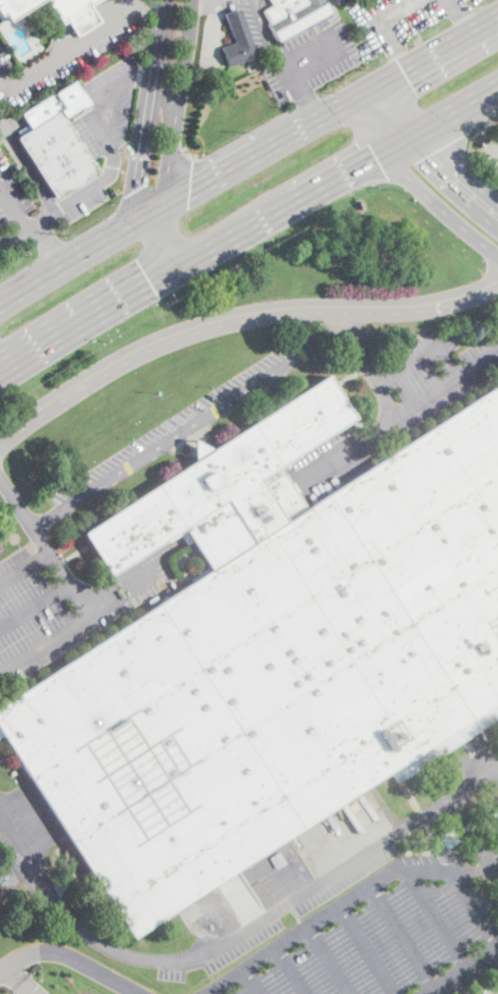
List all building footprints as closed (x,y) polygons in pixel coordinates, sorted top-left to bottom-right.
[(1,21),(0,19),(0,0),(35,0),(19,10),(17,11),(1,21)] [(61,21),(48,0),(96,0),(88,5),(89,7),(98,20),(77,34),(69,22),(67,19),(62,22),(61,21)] [(272,6),(269,0),(325,0),(334,16),(318,25),(315,20),(308,25),(310,30),(298,37),(295,32),(285,38),(284,36),(277,39),(262,12),(267,9),(272,6)] [(254,56),(226,66),(225,62),(220,48),(232,43),(227,29),(222,14),(223,14),(234,10),(238,9),(254,56)] [(72,81),(78,91),(80,90),(87,101),(70,113),(62,117),(66,122),(76,139),(92,163),(95,168),(98,173),(91,177),(80,185),(59,198),(55,201),(52,197),(53,196),(44,181),(42,177),(17,138),(31,129),(21,114),(22,113),(72,81)] [(2,736),(0,737),(0,706),(188,584),(209,571),(210,570),(183,528),(112,573),(108,576),(90,547),(87,543),(81,534),(195,461),(196,460),(206,453),(208,452),(326,375),(333,385),(336,390),(354,418),(287,461),(278,467),(304,507),(382,458),(497,383),(497,718),(483,728),(468,738),(462,742),(413,773),(404,779),(397,784),(391,775),(389,772),(372,783),(288,837),(239,868),(200,893),(166,915),(131,938),(88,870),(65,834),(30,779),(2,736)] [(206,453),(196,460),(183,440),(193,433),(201,445),(206,453)] [(458,841),(446,850),(437,837),(439,835),(448,829),(449,828),(458,841)] [(259,879),(250,885),(243,874),(252,868),(259,879)] [(249,885),(239,891),(233,880),(242,874),(249,885)]
